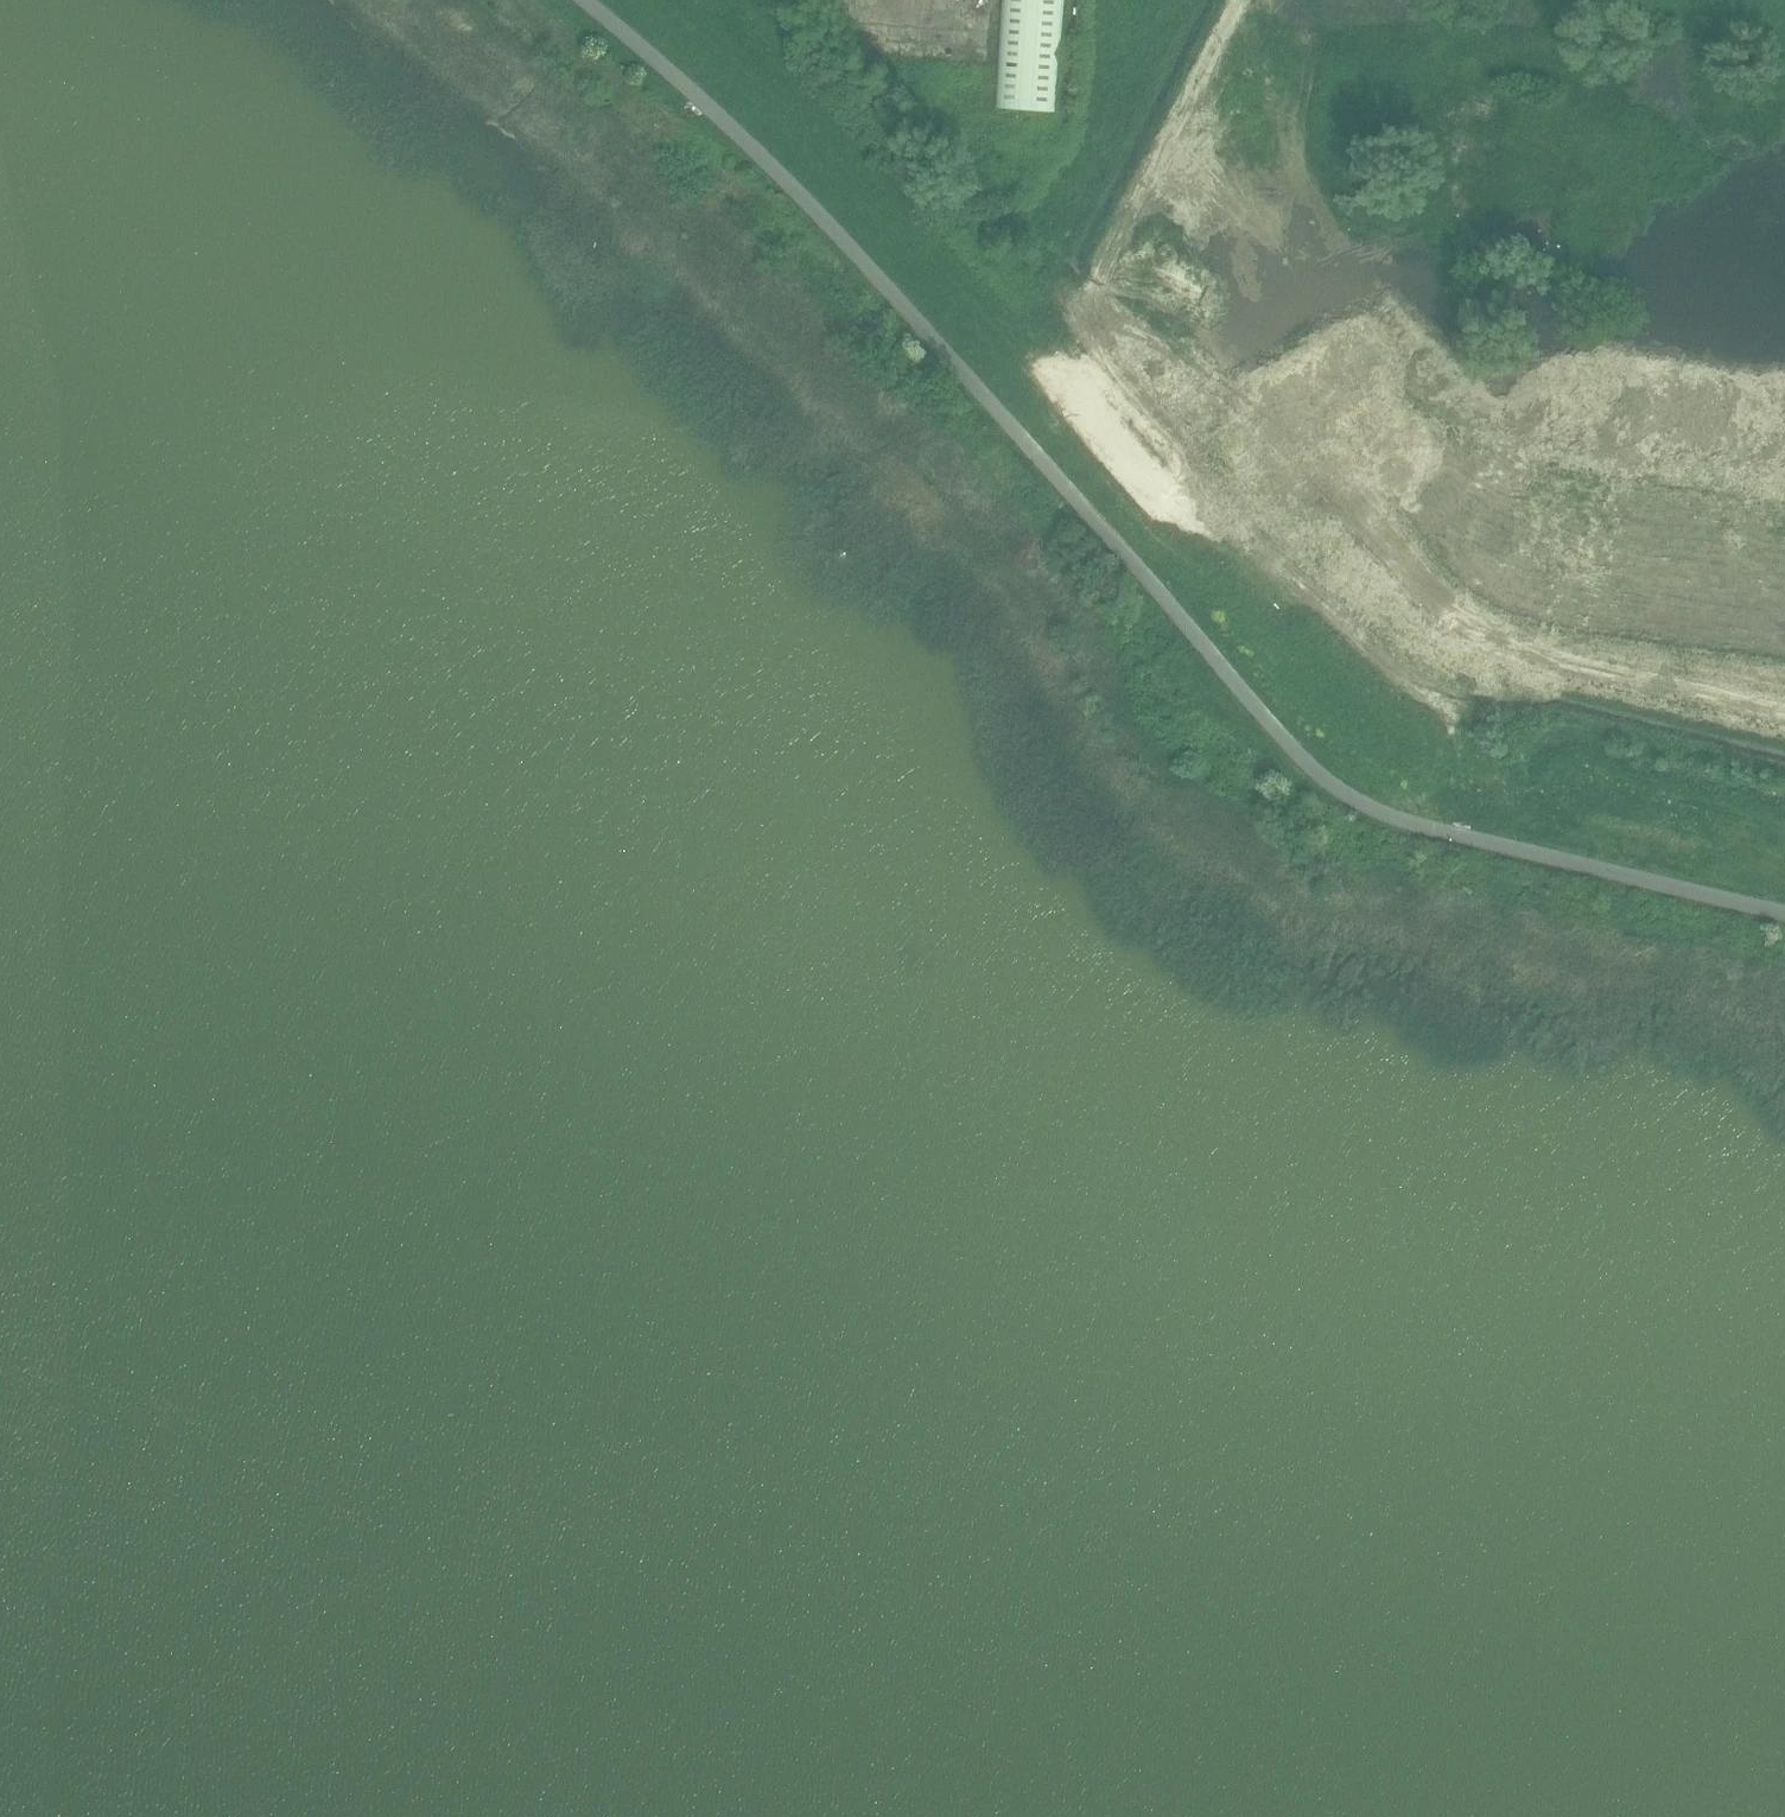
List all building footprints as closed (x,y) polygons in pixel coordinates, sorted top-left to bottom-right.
[(1057,112),(1065,0),(1002,0),(995,108),(1057,112)]
